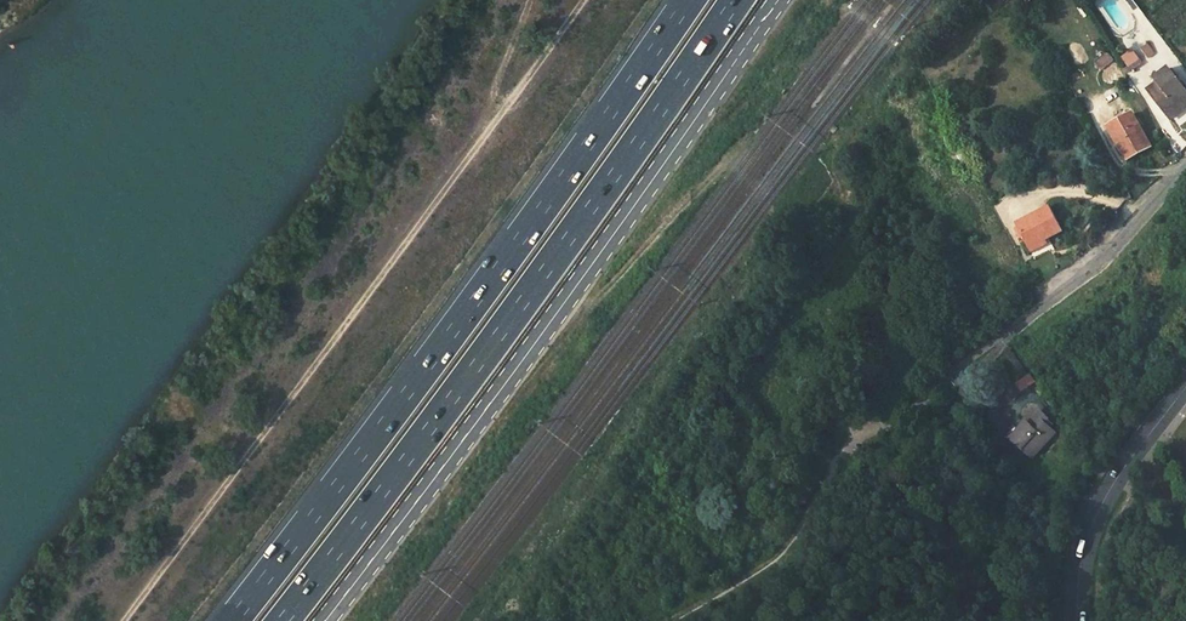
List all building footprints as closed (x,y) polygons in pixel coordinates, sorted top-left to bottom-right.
[(1096,64),(1101,71),(1113,62),(1108,54),(1096,64)] [(1180,112),(1185,108),(1185,98),(1184,95),(1185,93),(1185,90),(1169,68),(1155,79),(1161,87),(1151,94),(1168,118),(1178,110),(1180,112)] [(1170,120),(1180,112),(1178,110),(1168,118),(1170,120)] [(1125,121),(1109,129),(1126,160),(1150,147),(1132,113),(1123,118),(1125,121)] [(1106,124),(1109,129),(1125,121),(1123,118),(1121,115),(1106,124)] [(1018,228),(1023,237),(1029,248),(1045,240),(1062,231),(1050,207),(1016,224),(1018,228)] [(1047,244),(1045,240),(1029,248),(1031,252),(1047,244)] [(1020,391),(1036,383),(1032,374),(1016,382),(1020,391)] [(1076,421),(1083,426),(1095,412),(1088,406),(1076,421)] [(1026,451),(1032,457),(1053,433),(1034,415),(1020,431),(1015,427),(1008,435),(1013,441),(1009,445),(1021,457),(1026,451)]
